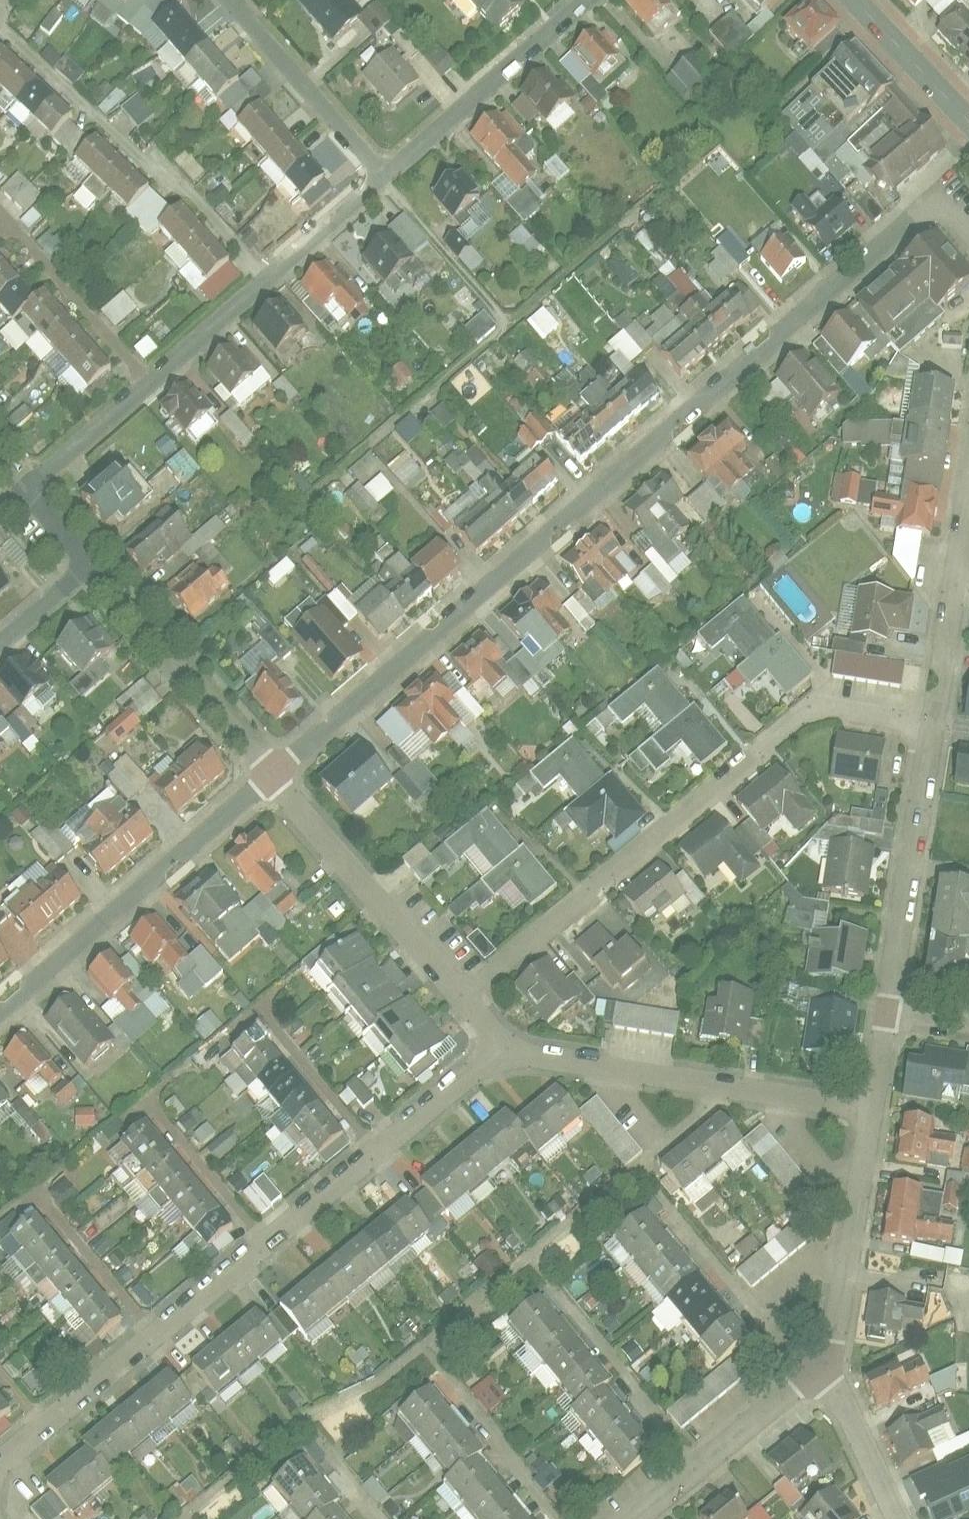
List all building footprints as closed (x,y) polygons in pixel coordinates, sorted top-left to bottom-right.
[(340,0),(297,0),(333,39),(357,18),(340,0)] [(494,32),(519,10),(511,0),(466,0),(494,32)] [(668,0),(628,0),(626,1),(653,30),(676,9),(668,0)] [(756,19),(776,0),(739,0),(756,19)] [(912,8),(921,0),(905,0),(912,8)] [(840,37),(811,6),(786,30),(815,61),(840,37)] [(968,61),(968,16),(961,7),(939,26),(968,61)] [(150,29),(211,102),(233,83),(173,10),(150,29)] [(730,59),(753,37),(729,12),(706,34),(730,59)] [(623,58),(600,33),(579,52),(602,77),(623,58)] [(885,88),(851,51),(809,90),(843,127),(885,88)] [(418,84),(388,53),(361,79),(391,110),(418,84)] [(47,137),(66,116),(0,57),(0,94),(47,137)] [(710,85),(690,62),(676,74),(696,96),(710,85)] [(236,82),(255,105),(268,94),(249,71),(236,82)] [(563,103),(541,77),(522,94),(544,120),(563,103)] [(138,93),(119,108),(136,129),(155,114),(138,93)] [(943,145),(903,104),(888,118),(900,131),(869,161),(897,189),(943,145)] [(318,180),(255,108),(234,127),(297,199),(318,180)] [(536,173),(491,122),(471,140),(516,191),(536,173)] [(145,191),(95,142),(72,162),(88,179),(82,185),(100,203),(107,196),(123,212),(145,191)] [(556,156),(543,167),(557,183),(570,172),(556,156)] [(23,212),(39,196),(17,173),(0,189),(23,212)] [(471,204),(449,180),(432,196),(449,215),(435,229),(462,258),(476,245),(453,220),(471,204)] [(853,222),(835,201),(819,214),(805,198),(791,209),(823,246),(853,222)] [(221,264),(177,214),(157,232),(201,282),(221,264)] [(523,226),(510,234),(523,256),(536,249),(523,226)] [(702,263),(719,284),(750,258),(740,245),(750,237),(745,230),(702,263)] [(406,265),(386,239),(366,254),(386,281),(406,265)] [(760,257),(783,280),(800,263),(777,240),(760,257)] [(931,241),(860,305),(900,349),(968,286),(968,283),(931,241)] [(85,390),(107,370),(40,296),(33,302),(0,266),(0,312),(10,323),(18,316),(85,390)] [(647,333),(680,374),(752,315),(734,293),(714,309),(680,267),(666,278),(678,292),(649,316),(657,325),(647,333)] [(341,290),(323,270),(305,286),(325,308),(334,300),(352,320),(367,307),(348,285),(341,290)] [(114,328),(137,309),(122,292),(100,311),(114,328)] [(529,319),(544,339),(558,328),(543,308),(529,319)] [(294,332),(274,311),(255,330),(275,350),(294,332)] [(461,329),(475,345),(495,328),(481,312),(461,329)] [(875,348),(847,317),(823,339),(851,370),(875,348)] [(132,348),(142,360),(156,349),(146,337),(132,348)] [(249,373),(230,349),(210,365),(230,389),(249,373)] [(843,399),(805,357),(782,378),(820,420),(843,399)] [(387,373),(399,387),(413,375),(401,361),(387,373)] [(558,439),(577,462),(657,396),(637,373),(606,399),(577,366),(556,383),(584,417),(558,439)] [(946,386),(910,381),(897,463),(933,469),(946,386)] [(203,416),(180,390),(159,408),(182,434),(203,416)] [(441,404),(430,413),(443,429),(454,421),(441,404)] [(12,427),(31,416),(27,408),(8,418),(12,427)] [(229,411),(218,421),(243,446),(253,436),(229,411)] [(516,426),(523,448),(545,441),(538,419),(516,426)] [(742,447),(724,426),(686,457),(708,482),(715,476),(731,494),(754,474),(736,452),(742,447)] [(388,435),(372,450),(386,465),(402,450),(388,435)] [(180,486),(199,471),(183,449),(163,464),(180,486)] [(391,465),(400,485),(420,475),(412,456),(391,465)] [(455,531),(473,552),(554,484),(537,463),(455,531)] [(923,533),(933,469),(897,463),(891,500),(875,497),(870,524),(923,533)] [(112,471),(78,498),(105,533),(139,506),(112,471)] [(361,488),(358,484),(343,494),(360,517),(394,492),(380,474),(361,488)] [(864,478),(845,474),(840,502),(859,505),(864,478)] [(684,500),(664,477),(616,516),(675,587),(698,569),(677,544),(691,533),(672,510),(684,500)] [(190,537),(171,516),(138,546),(157,567),(190,537)] [(616,551),(599,532),(563,565),(582,586),(590,579),(607,597),(625,581),(606,560),(616,551)] [(356,617),(373,638),(454,569),(436,549),(356,617)] [(264,574),(271,585),(294,569),(288,559),(264,574)] [(208,582),(198,571),(171,596),(192,619),(225,588),(213,576),(208,582)] [(559,606),(538,581),(498,615),(518,640),(526,634),(543,655),(567,635),(549,613),(559,606)] [(856,591),(851,639),(883,642),(884,631),(909,633),(912,602),(888,599),(889,594),(856,591)] [(779,638),(777,640),(743,600),(697,638),(710,654),(727,640),(748,664),(738,672),(750,687),(766,674),(786,698),(812,677),(779,638)] [(295,634),(332,680),(357,660),(321,614),(295,634)] [(105,654),(80,628),(59,648),(84,674),(105,654)] [(499,658),(479,635),(448,661),(467,682),(476,675),(491,693),(503,682),(489,667),(499,658)] [(835,655),(832,675),(902,685),(905,665),(835,655)] [(246,686),(275,724),(302,704),(273,666),(246,686)] [(45,688),(25,667),(5,685),(25,707),(45,688)] [(694,707),(691,710),(657,669),(611,707),(625,724),(642,709),(662,734),(652,742),(665,757),(681,743),(701,767),(726,746),(694,707)] [(138,723),(162,701),(142,678),(117,700),(138,723)] [(450,700),(432,678),(389,714),(406,734),(415,727),(433,748),(457,728),(440,709),(450,700)] [(124,710),(103,735),(118,747),(138,722),(124,710)] [(612,775),(609,778),(575,737),(529,775),(543,792),(560,777),(580,802),(571,810),(583,825),(599,811),(619,835),(644,814),(612,775)] [(833,776),(880,784),(886,748),(839,740),(833,776)] [(181,810),(222,775),(199,749),(158,783),(181,810)] [(951,784),(968,787),(968,753),(956,751),(951,784)] [(374,769),(359,752),(321,785),(350,818),(388,785),(374,769)] [(120,754),(100,773),(127,802),(147,783),(120,754)] [(814,817),(779,771),(739,801),(760,828),(779,814),(794,833),(814,817)] [(850,808),(846,829),(881,836),(889,793),(875,790),(871,812),(850,808)] [(523,849),(520,851),(487,810),(440,848),(454,865),(471,851),(492,875),(482,883),(494,898),(510,884),(530,908),(556,888),(523,849)] [(104,881),(153,839),(131,814),(116,826),(104,812),(83,830),(95,844),(82,855),(104,881)] [(718,819),(679,849),(702,879),(721,864),(738,886),(759,870),(718,819)] [(53,864),(73,849),(58,830),(48,837),(41,827),(31,834),(53,864)] [(279,861),(255,836),(224,866),(246,888),(251,884),(265,898),(279,885),(267,873),(279,861)] [(855,895),(863,849),(832,844),(824,890),(855,895)] [(684,894),(664,867),(628,895),(648,921),(684,894)] [(35,937),(81,900),(55,869),(10,906),(35,937)] [(237,910),(210,878),(177,905),(204,937),(237,910)] [(920,977),(956,982),(963,930),(968,930),(968,884),(933,879),(920,977)] [(188,958),(155,922),(131,943),(152,966),(159,959),(171,973),(188,958)] [(599,926),(574,944),(591,968),(599,962),(615,985),(641,967),(624,941),(615,948),(599,926)] [(480,961),(492,953),(478,930),(466,938),(480,961)] [(814,934),(806,979),(845,986),(853,941),(814,934)] [(435,1050),(345,944),(314,971),(404,1077),(435,1050)] [(134,988),(108,959),(92,974),(118,1003),(134,988)] [(519,983),(548,1022),(573,1003),(544,964),(519,983)] [(738,1044),(746,990),(711,985),(703,1040),(738,1044)] [(846,1007),(812,1002),(804,1053),(838,1058),(846,1007)] [(105,1045),(67,1003),(46,1023),(84,1064),(105,1045)] [(675,1036),(679,1014),(617,1004),(613,1026),(675,1036)] [(208,1011),(190,1026),(202,1041),(220,1026),(208,1011)] [(345,1136),(255,1030),(223,1057),(313,1163),(345,1136)] [(49,1065),(23,1038),(5,1055),(25,1077),(31,1083),(49,1065)] [(905,1061),(901,1098),(957,1104),(963,1054),(924,1050),(923,1062),(905,1061)] [(356,1077),(343,1087),(361,1109),(373,1099),(356,1077)] [(68,1085),(53,1099),(61,1107),(76,1093),(68,1085)] [(580,1119),(557,1091),(511,1129),(527,1149),(534,1157),(580,1119)] [(94,1126),(94,1109),(74,1109),(74,1126),(94,1126)] [(511,1129),(501,1117),(402,1196),(406,1202),(427,1229),(527,1149),(511,1129)] [(744,1142),(724,1118),(665,1168),(686,1192),(744,1142)] [(923,1123),(898,1120),(893,1160),(919,1162),(923,1123)] [(230,1228),(140,1122),(109,1149),(199,1254),(230,1228)] [(205,1122),(193,1134),(202,1144),(215,1132),(205,1122)] [(227,1131),(206,1151),(215,1161),(236,1142),(227,1131)] [(241,1191),(259,1215),(282,1199),(264,1175),(241,1191)] [(944,1208),(955,1210),(959,1188),(948,1186),(944,1208)] [(888,1187),(879,1243),(908,1248),(917,1191),(888,1187)] [(427,1229),(406,1202),(277,1307),(302,1338),(431,1233),(427,1229)] [(29,1215),(0,1239),(0,1244),(87,1347),(119,1321),(29,1215)] [(751,1338),(659,1222),(621,1251),(714,1368),(751,1338)] [(777,1222),(761,1234),(769,1245),(734,1271),(748,1289),(799,1250),(777,1222)] [(741,1259),(758,1245),(750,1235),(733,1249),(741,1259)] [(896,1300),(870,1295),(863,1331),(888,1337),(896,1300)] [(540,1298),(504,1328),(573,1412),(566,1418),(618,1481),(656,1449),(607,1390),(612,1386),(540,1298)] [(281,1348),(256,1316),(191,1367),(217,1400),(281,1348)] [(678,1430),(755,1369),(740,1351),(663,1411),(678,1430)] [(9,1377),(30,1365),(23,1353),(3,1365),(9,1377)] [(908,1395),(893,1366),(864,1381),(879,1409),(908,1395)] [(489,1376),(469,1390),(486,1414),(506,1400),(489,1376)] [(194,1409),(170,1378),(84,1445),(89,1452),(108,1476),(194,1409)] [(402,1423),(448,1478),(442,1483),(472,1518),(527,1518),(478,1460),(487,1453),(437,1394),(402,1423)] [(910,1424),(885,1437),(902,1470),(927,1457),(910,1424)] [(823,1463),(802,1438),(775,1462),(795,1487),(823,1463)] [(108,1476),(89,1452),(43,1487),(66,1516),(111,1480),(108,1476)] [(907,1483),(924,1518),(950,1518),(968,1511),(968,1455),(907,1483)] [(325,1513),(335,1505),(298,1462),(266,1489),(292,1518),(330,1518),(325,1513)] [(189,1475),(166,1495),(179,1511),(203,1491),(189,1475)] [(731,1494),(703,1517),(704,1518),(746,1518),(750,1516),(731,1494)] [(800,1518),(847,1518),(827,1496),(800,1518)]
